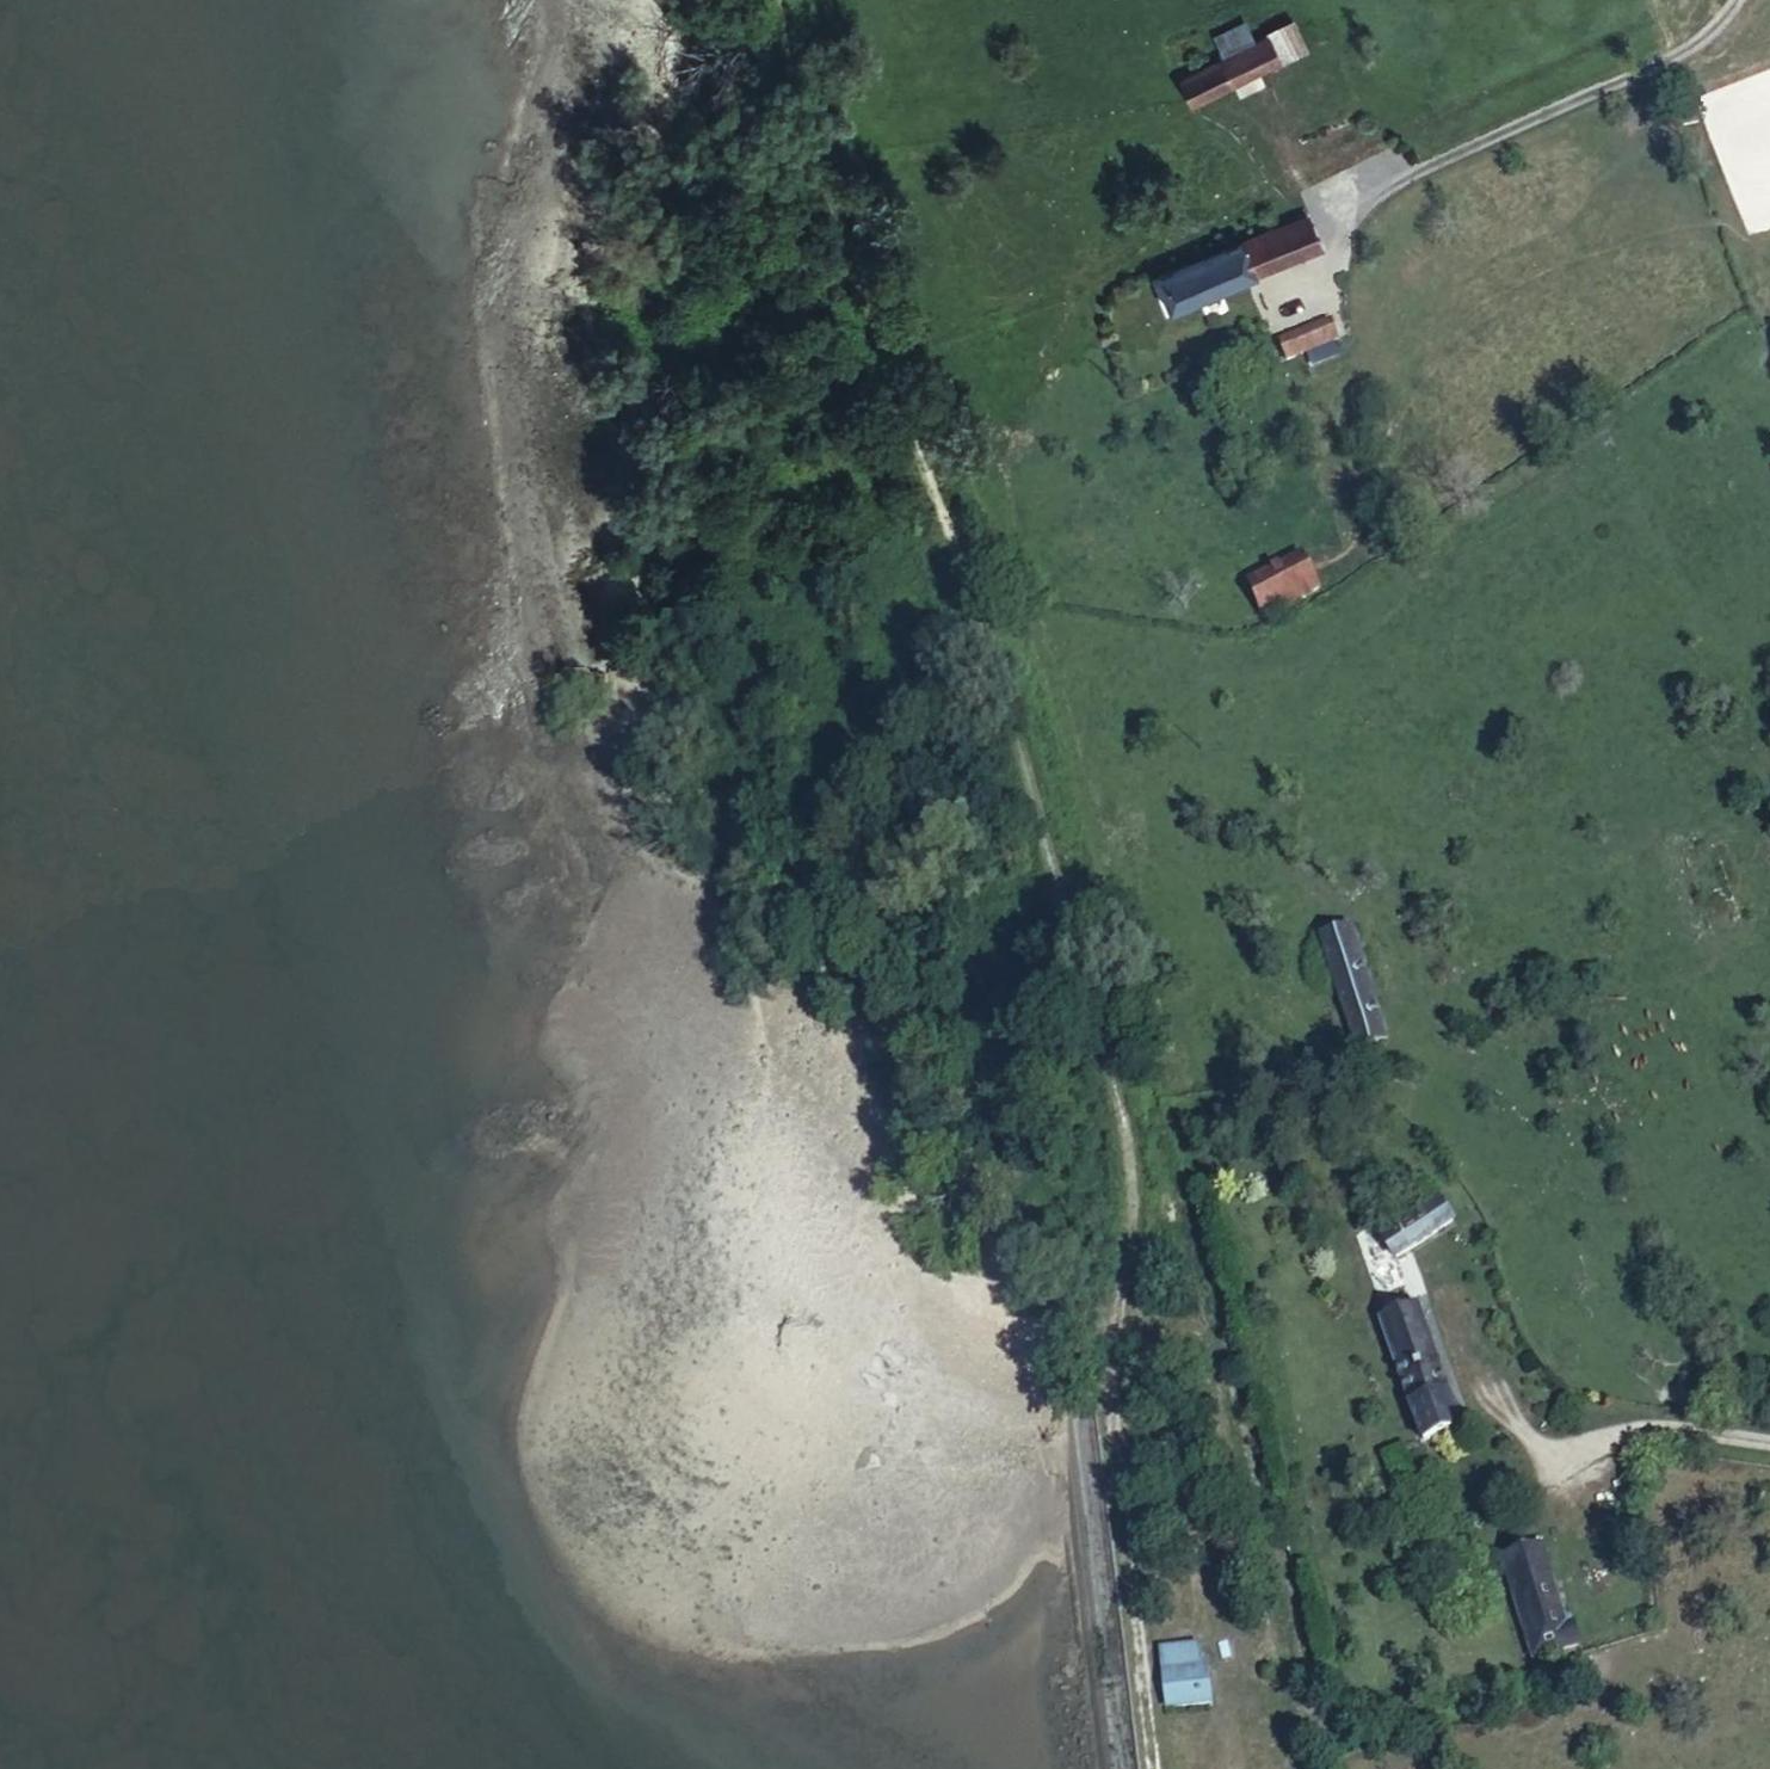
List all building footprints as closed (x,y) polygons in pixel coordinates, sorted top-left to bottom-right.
[(1247,21),(1212,37),(1222,58),(1257,42),(1247,21)] [(1306,49),(1292,21),(1267,33),(1268,36),(1281,61),(1306,49)] [(1222,58),(1184,77),(1196,103),(1281,61),(1268,36),(1257,42),(1222,58)] [(1320,246),(1308,218),(1269,234),(1280,264),(1320,246)] [(1269,234),(1157,280),(1169,310),(1280,264),(1269,234)] [(1331,323),(1281,342),(1288,360),(1339,341),(1331,323)] [(1303,555),(1246,582),(1263,617),(1320,587),(1303,555)] [(1354,924),(1321,934),(1359,1048),(1388,1039),(1354,924)] [(1441,1200),(1385,1237),(1397,1260),(1455,1223),(1441,1200)] [(1423,1307),(1384,1321),(1423,1442),(1462,1429),(1423,1307)] [(1542,1544),(1502,1558),(1537,1660),(1585,1642),(1578,1618),(1569,1621),(1542,1544)] [(1170,1709),(1212,1703),(1211,1683),(1209,1666),(1203,1666),(1200,1645),(1163,1649),(1170,1709)]
